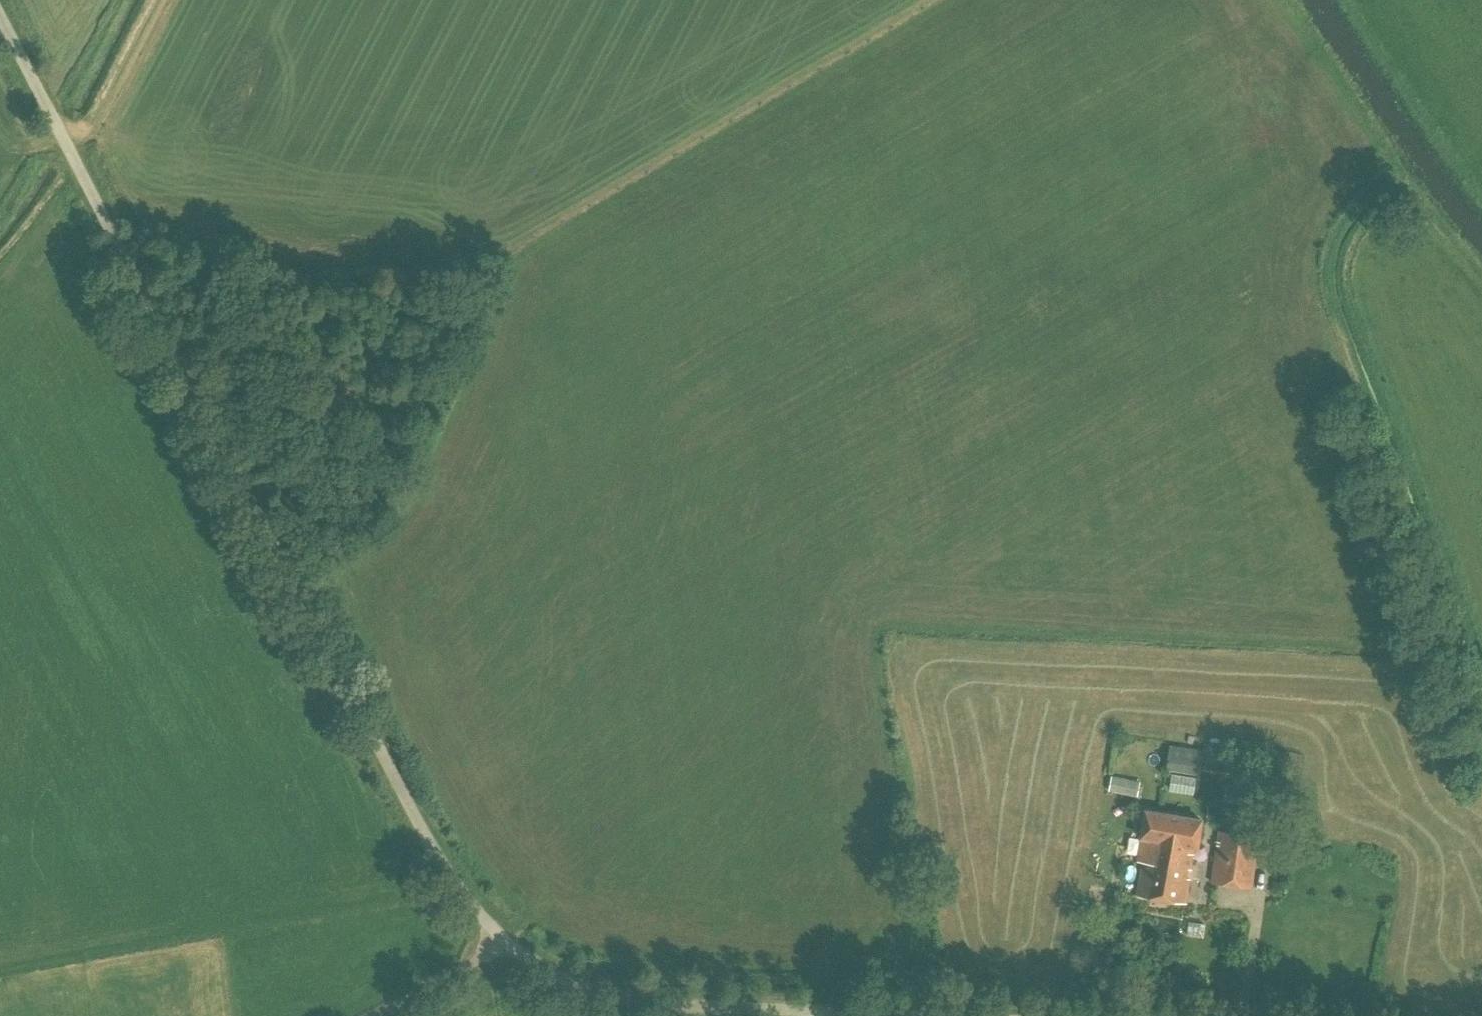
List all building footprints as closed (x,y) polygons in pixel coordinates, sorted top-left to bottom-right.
[(1219,764),(1221,752),(1169,744),(1165,772),(1197,777),(1200,762),(1219,764)] [(1258,827),(1262,790),(1247,788),(1247,780),(1226,777),(1223,802),(1231,803),(1228,824),(1258,827)] [(1197,847),(1201,819),(1145,809),(1135,860),(1143,861),(1137,896),(1185,903),(1193,846),(1197,847)] [(1252,888),(1260,836),(1218,830),(1210,882),(1252,888)]
